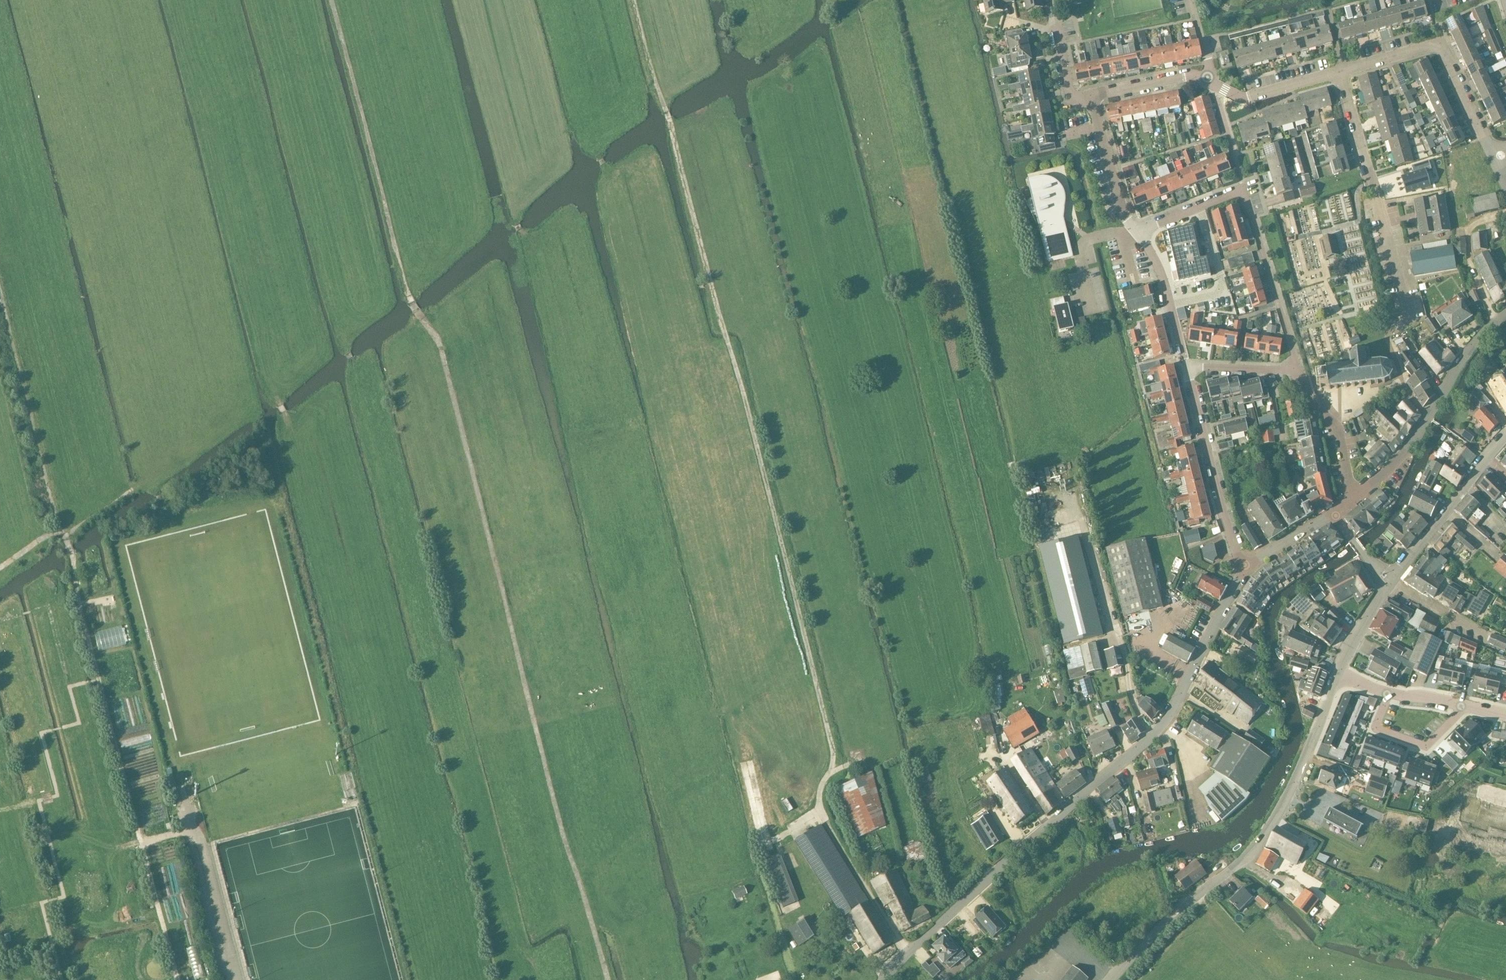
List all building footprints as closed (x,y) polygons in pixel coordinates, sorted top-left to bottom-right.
[(1003,11),(1001,3),(1005,2),(1005,3),(1012,1),(1012,0),(984,0),(987,14),(1003,11)] [(1027,10),(1043,7),(1042,0),(1025,0),(1027,10)] [(1415,20),(1427,17),(1426,11),(1429,10),(1427,0),(1416,0),(1418,4),(1411,6),(1415,20)] [(1395,7),(1386,9),(1391,27),(1403,24),(1399,9),(1398,6),(1395,7)] [(1403,24),(1415,20),(1411,6),(1399,9),(1403,24)] [(1480,21),(1487,18),(1483,6),(1475,10),(1480,21)] [(1382,14),(1375,16),(1379,30),(1391,27),(1386,9),(1381,11),(1382,14)] [(1299,18),(1301,23),(1315,19),(1314,14),(1299,18)] [(1367,34),(1379,30),(1375,16),(1363,19),(1367,34)] [(1466,23),(1463,24),(1460,17),(1446,23),(1451,35),(1465,28),(1465,29),(1468,27),(1466,23)] [(1487,18),(1480,21),(1485,33),(1492,30),(1490,26),(1487,18)] [(1367,34),(1363,19),(1351,23),(1355,37),(1367,34)] [(1355,37),(1351,23),(1339,26),(1335,28),(1339,40),(1342,39),(1343,40),(1355,37)] [(1328,28),(1316,31),(1320,47),(1333,43),(1328,28)] [(1470,39),(1465,29),(1465,28),(1451,35),(1457,46),(1470,39)] [(1489,44),(1496,41),(1492,30),(1485,33),(1484,33),(1489,44)] [(1010,48),(1011,52),(1030,48),(1029,40),(1027,41),(1026,36),(1022,37),(1021,31),(1005,34),(1008,48),(1010,48)] [(1308,50),(1320,47),(1316,31),(1304,35),(1308,50)] [(1196,36),(1196,35),(1191,36),(1192,43),(1185,45),(1189,60),(1201,58),(1198,42),(1196,36)] [(1296,53),(1308,50),(1304,35),(1292,38),(1296,53)] [(1165,38),(1167,49),(1161,50),(1164,65),(1177,63),(1173,47),(1172,47),(1170,37),(1165,38)] [(1280,41),(1285,57),(1296,53),(1292,38),(1280,41)] [(1475,51),(1470,39),(1457,46),(1462,57),(1475,51)] [(1273,60),(1285,57),(1280,41),(1269,44),(1273,60)] [(1499,46),(1496,41),(1489,44),(1494,56),(1501,52),(1499,46)] [(1261,63),(1273,60),(1269,44),(1257,48),(1261,63)] [(1129,46),(1131,56),(1124,57),(1127,73),(1140,70),(1136,55),(1134,45),(1129,46)] [(1177,63),(1189,60),(1185,45),(1173,47),(1177,63)] [(1115,76),(1127,73),(1124,57),(1122,46),(1116,47),(1119,59),(1112,60),(1115,76)] [(1136,55),(1140,70),(1152,68),(1148,52),(1147,46),(1142,47),(1143,53),(1136,55)] [(1030,48),(1011,52),(1012,55),(1006,57),(1009,71),(1029,67),(1027,61),(1031,60),(1030,55),(1032,55),(1030,48)] [(1106,61),(1100,62),(1102,78),(1115,76),(1112,60),(1110,48),(1104,49),(1106,61)] [(1257,48),(1245,51),(1250,66),(1261,63),(1257,48)] [(1152,68),(1164,65),(1161,50),(1148,52),(1152,68)] [(1238,70),(1250,66),(1245,51),(1233,54),(1238,70)] [(1481,62),(1475,51),(1462,57),(1467,69),(1481,62)] [(1093,57),(1094,64),(1087,65),(1090,81),(1102,78),(1100,62),(1099,56),(1093,57)] [(1413,75),(1417,73),(1419,79),(1433,73),(1427,61),(1410,69),(1413,75)] [(1505,61),(1493,67),(1496,72),(1502,69),(1500,67),(1505,64),(1505,61)] [(1486,74),(1484,69),(1481,62),(1467,69),(1473,80),(1486,74)] [(1496,72),(1505,67),(1505,64),(1500,67),(1502,69),(1496,72),(1493,67),(1487,69),(1490,75),(1496,72)] [(1090,81),(1087,65),(1075,68),(1078,83),(1090,81)] [(1040,83),(1037,72),(1020,76),(1020,78),(1019,78),(1020,84),(1018,84),(1018,88),(1040,83)] [(1401,73),(1395,76),(1400,85),(1406,82),(1401,73)] [(1433,73),(1419,79),(1425,90),(1438,84),(1433,73)] [(1359,79),(1362,92),(1380,87),(1377,74),(1359,79)] [(1491,84),(1486,74),(1473,80),(1478,91),(1491,84)] [(1013,85),(1014,92),(1022,90),(1023,96),(1024,96),(1025,97),(1042,94),(1040,83),(1018,88),(1018,84),(1013,85)] [(1443,95),(1438,84),(1425,90),(1430,102),(1443,95)] [(1483,102),(1497,96),(1491,84),(1478,91),(1483,102)] [(1372,103),(1384,100),(1380,87),(1362,92),(1366,105),(1372,103)] [(1326,89),(1313,92),(1318,110),(1331,106),(1326,89)] [(1404,94),(1406,99),(1417,94),(1415,89),(1404,94)] [(1318,110),(1313,92),(1300,96),(1301,102),(1306,114),(1318,110)] [(1166,96),(1169,109),(1181,107),(1178,93),(1166,96)] [(1044,104),(1042,94),(1025,97),(1025,99),(1024,99),(1025,105),(1022,105),(1023,109),(1044,104)] [(1417,94),(1406,99),(1409,105),(1415,103),(1412,97),(1417,94)] [(1502,107),(1505,105),(1505,102),(1505,99),(1503,100),(1500,94),(1497,96),(1483,102),(1488,114),(1502,107)] [(1435,113),(1449,107),(1443,95),(1430,102),(1435,113)] [(1157,112),(1169,109),(1166,96),(1154,98),(1157,112)] [(1199,114),(1212,110),(1208,97),(1195,101),(1199,114)] [(1154,98),(1142,101),(1145,114),(1157,112),(1154,98)] [(1375,116),(1393,111),(1390,98),(1384,100),(1372,103),(1375,116)] [(1133,117),(1145,114),(1142,101),(1130,103),(1133,117)] [(1307,119),(1306,114),(1301,102),(1288,106),(1293,123),(1307,119)] [(1032,116),(1033,118),(1050,114),(1048,103),(1044,104),(1023,109),(1022,105),(1017,106),(1019,113),(1030,111),(1031,116),(1032,116)] [(1130,103),(1118,106),(1121,119),(1133,117),(1130,103)] [(1119,133),(1124,132),(1122,125),(1121,119),(1118,106),(1106,108),(1109,122),(1110,125),(1117,124),(1119,133)] [(1281,127),(1293,123),(1288,106),(1276,109),(1281,127)] [(1454,118),(1449,107),(1435,113),(1441,124),(1454,118)] [(1488,114),(1494,125),(1505,119),(1505,116),(1502,107),(1488,114)] [(1263,113),(1264,119),(1269,130),(1281,127),(1276,109),(1263,113)] [(1202,126),(1216,122),(1212,110),(1199,114),(1202,126)] [(1375,116),(1379,129),(1397,124),(1393,111),(1375,116)] [(1052,125),(1050,114),(1033,118),(1033,119),(1032,119),(1033,125),(1031,126),(1031,129),(1052,125)] [(1442,137),(1446,135),(1446,136),(1459,129),(1459,128),(1461,127),(1459,122),(1457,121),(1456,122),(1454,118),(1441,124),(1436,126),(1438,131),(1440,132),(1442,137)] [(1270,136),(1269,130),(1264,119),(1251,122),(1256,140),(1270,136)] [(1422,119),(1417,121),(1420,128),(1425,125),(1422,119)] [(1220,135),(1216,122),(1202,126),(1206,139),(1220,135)] [(1244,144),(1256,140),(1251,122),(1239,126),(1244,144)] [(1318,136),(1319,141),(1339,135),(1336,124),(1320,128),(1322,135),(1318,136)] [(1397,124),(1379,129),(1383,142),(1388,141),(1400,137),(1397,124)] [(1026,127),(1027,133),(1031,132),(1032,140),(1037,139),(1039,147),(1055,144),(1053,136),(1054,136),(1055,135),(1052,125),(1031,129),(1031,126),(1026,127)] [(1459,129),(1446,136),(1451,147),(1465,141),(1459,129)] [(1290,131),(1291,137),(1291,138),(1298,136),(1296,130),(1290,131)] [(1184,134),(1176,136),(1179,145),(1187,143),(1184,134)] [(1321,147),(1325,145),(1327,152),(1343,147),(1339,135),(1319,141),(1321,147)] [(1406,135),(1400,137),(1388,141),(1392,153),(1410,149),(1406,135)] [(1431,136),(1425,139),(1427,144),(1433,141),(1431,136)] [(1297,152),(1302,151),(1299,139),(1294,140),(1297,152)] [(1433,141),(1427,144),(1430,150),(1436,147),(1433,141)] [(1287,155),(1284,143),(1279,144),(1264,148),(1267,160),(1283,156),(1287,155)] [(1119,157),(1120,161),(1128,159),(1127,155),(1126,147),(1117,149),(1119,157)] [(1330,164),(1346,159),(1343,147),(1327,152),(1330,164)] [(1208,162),(1201,165),(1207,180),(1218,175),(1213,160),(1212,156),(1209,149),(1204,151),(1208,162)] [(1410,149),(1392,153),(1396,166),(1413,161),(1410,149)] [(1201,165),(1195,167),(1194,167),(1193,164),(1194,164),(1189,151),(1183,153),(1188,166),(1189,166),(1190,169),(1189,169),(1195,184),(1207,180),(1201,165)] [(1297,152),(1300,164),(1305,162),(1302,151),(1297,152)] [(1217,154),(1212,156),(1213,160),(1218,175),(1231,171),(1225,156),(1218,158),(1217,154)] [(1286,168),(1283,156),(1267,160),(1270,172),(1286,168)] [(1349,171),(1346,159),(1330,164),(1334,176),(1349,171)] [(1308,171),(1305,162),(1300,164),(1304,176),(1309,174),(1308,171)] [(1415,174),(1402,178),(1404,185),(1406,193),(1430,187),(1427,172),(1432,170),(1431,162),(1413,167),(1415,174)] [(1131,166),(1122,169),(1124,175),(1125,180),(1136,177),(1133,165),(1131,166)] [(1167,165),(1161,167),(1172,194),(1183,189),(1177,174),(1171,177),(1167,165)] [(1157,169),(1161,180),(1154,183),(1160,198),(1172,194),(1161,167),(1157,169)] [(1291,173),(1288,174),(1286,168),(1270,172),(1274,184),(1293,179),(1291,173)] [(1189,169),(1177,174),(1183,189),(1195,184),(1189,169)] [(1070,256),(1059,214),(1064,201),(1065,199),(1065,198),(1064,197),(1064,196),(1064,193),(1063,192),(1062,190),(1061,188),(1060,186),(1058,184),(1057,183),(1055,182),(1053,181),(1050,180),(1048,179),(1046,179),(1044,179),(1042,179),(1039,180),(1027,182),(1031,199),(1027,203),(1030,209),(1036,224),(1037,223),(1047,262),(1070,256)] [(1294,184),(1293,179),(1274,184),(1277,196),(1293,192),(1291,185),(1294,184)] [(1148,203),(1160,198),(1154,183),(1142,188),(1148,203)] [(1312,186),(1307,187),(1299,189),(1302,198),(1317,194),(1314,185),(1312,186)] [(1131,192),(1137,207),(1148,203),(1142,188),(1131,192)] [(1496,195),(1471,201),(1473,211),(1475,216),(1487,213),(1500,210),(1496,195)] [(1450,231),(1444,198),(1431,200),(1431,199),(1415,202),(1421,235),(1434,233),(1434,234),(1450,231)] [(1248,241),(1249,241),(1254,240),(1248,220),(1243,221),(1238,207),(1212,214),(1222,249),(1228,247),(1229,252),(1250,246),(1248,241)] [(1473,211),(1465,213),(1467,220),(1475,218),(1475,216),(1473,211)] [(1196,224),(1164,231),(1167,245),(1172,244),(1181,283),(1211,276),(1207,258),(1204,258),(1196,224)] [(1488,250),(1487,234),(1472,235),(1473,251),(1488,250)] [(1340,254),(1335,236),(1320,240),(1325,258),(1340,254)] [(1466,239),(1465,239),(1454,239),(1455,255),(1466,255),(1466,239)] [(1411,253),(1415,276),(1457,268),(1453,246),(1411,253)] [(1227,260),(1230,270),(1241,267),(1240,266),(1244,265),(1244,266),(1255,263),(1252,253),(1241,256),(1238,257),(1227,260)] [(1504,283),(1497,268),(1489,253),(1474,260),(1489,292),(1499,287),(1504,284),(1504,283)] [(1238,280),(1244,278),(1246,285),(1260,281),(1256,269),(1243,273),(1230,277),(1231,281),(1238,279),(1238,280)] [(1263,293),(1260,281),(1246,285),(1250,297),(1263,293)] [(1152,287),(1124,294),(1128,313),(1155,306),(1153,297),(1154,296),(1152,287)] [(1504,299),(1499,287),(1489,292),(1495,304),(1500,301),(1504,299)] [(1477,291),(1469,295),(1473,304),(1481,301),(1477,291)] [(1267,304),(1263,293),(1250,297),(1253,308),(1267,304)] [(1457,296),(1461,302),(1439,318),(1436,313),(1433,316),(1436,320),(1441,328),(1448,324),(1453,331),(1472,318),(1466,309),(1471,306),(1466,299),(1466,300),(1461,293),(1457,296)] [(1055,310),(1061,332),(1073,329),(1067,305),(1066,306),(1063,297),(1050,301),(1053,310),(1055,310)] [(1188,342),(1201,344),(1203,330),(1196,329),(1198,316),(1191,315),(1189,329),(1190,329),(1188,342)] [(1079,319),(1081,329),(1087,327),(1085,317),(1079,319)] [(1146,322),(1149,334),(1165,330),(1162,318),(1146,322)] [(1426,321),(1425,322),(1430,329),(1436,325),(1432,319),(1426,321)] [(1227,329),(1227,333),(1226,333),(1224,347),(1236,349),(1238,337),(1240,337),(1242,323),(1235,322),(1234,330),(1227,329)] [(1209,324),(1208,331),(1203,330),(1201,344),(1212,345),(1215,332),(1216,326),(1216,325),(1212,324),(1209,324)] [(1368,326),(1360,330),(1366,342),(1374,338),(1368,326)] [(1165,330),(1149,334),(1152,346),(1168,343),(1165,330)] [(1224,347),(1226,333),(1215,332),(1212,345),(1224,347)] [(1392,337),(1396,347),(1402,344),(1398,335),(1392,337)] [(1256,352),(1258,338),(1246,336),(1244,350),(1256,352)] [(1350,340),(1349,341),(1351,347),(1360,343),(1358,337),(1351,339),(1350,340)] [(1268,354),(1270,340),(1258,338),(1256,352),(1268,354)] [(1270,340),(1268,354),(1280,356),(1282,342),(1270,340)] [(1440,362),(1446,368),(1450,365),(1456,359),(1447,350),(1445,352),(1435,341),(1427,348),(1433,355),(1436,353),(1442,360),(1440,362)] [(1171,355),(1168,343),(1152,346),(1155,359),(1171,355)] [(1400,356),(1408,352),(1409,349),(1404,343),(1402,344),(1396,347),(1400,356)] [(1437,375),(1446,368),(1440,362),(1442,360),(1436,353),(1433,355),(1427,348),(1419,354),(1437,375)] [(1329,388),(1338,387),(1384,382),(1389,379),(1393,373),(1392,367),(1387,362),(1380,361),(1367,362),(1365,350),(1349,352),(1349,353),(1341,354),(1342,365),(1326,367),(1327,374),(1316,376),(1318,386),(1329,384),(1329,388)] [(1408,383),(1413,391),(1427,382),(1429,380),(1421,370),(1409,352),(1408,352),(1400,356),(1406,368),(1405,369),(1410,376),(1408,378),(1410,381),(1408,383)] [(1157,384),(1161,383),(1177,379),(1174,367),(1161,370),(1161,367),(1151,370),(1152,375),(1155,374),(1157,384)] [(1499,374),(1497,370),(1486,376),(1505,412),(1505,371),(1505,370),(1499,374)] [(1274,376),(1266,380),(1271,389),(1278,385),(1274,376)] [(1179,390),(1177,379),(1161,383),(1163,391),(1164,394),(1179,390)] [(1222,402),(1217,382),(1213,382),(1213,379),(1206,381),(1212,404),(1222,402)] [(1232,399),(1228,381),(1228,379),(1217,382),(1222,402),(1232,399)] [(1242,397),(1240,385),(1238,379),(1228,381),(1232,399),(1242,397)] [(1262,391),(1260,380),(1249,382),(1254,402),(1270,398),(1268,390),(1262,391)] [(1254,402),(1249,382),(1240,385),(1242,397),(1244,405),(1254,402)] [(1435,395),(1427,382),(1413,391),(1423,408),(1435,395)] [(1490,402),(1477,388),(1474,390),(1480,397),(1486,404),(1487,405),(1490,402)] [(1179,390),(1164,394),(1163,391),(1157,393),(1158,399),(1160,398),(1160,400),(1165,399),(1167,406),(1182,402),(1179,390)] [(1480,397),(1474,390),(1473,390),(1467,395),(1474,402),(1480,397)] [(1289,417),(1299,415),(1295,400),(1286,403),(1289,417)] [(1399,408),(1402,412),(1407,418),(1415,425),(1421,416),(1421,415),(1415,409),(1407,400),(1399,408)] [(1185,414),(1182,402),(1167,406),(1169,415),(1170,418),(1185,414)] [(1495,432),(1501,426),(1500,425),(1490,414),(1493,411),(1487,405),(1484,408),(1486,409),(1483,412),(1475,418),(1478,421),(1490,434),(1494,431),(1495,432)] [(1252,429),(1258,427),(1253,409),(1247,410),(1252,429)] [(1373,418),(1381,427),(1400,445),(1406,437),(1415,425),(1407,418),(1402,412),(1393,420),(1382,409),(1373,418)] [(1366,412),(1363,416),(1368,421),(1371,418),(1366,412)] [(1188,425),(1185,414),(1170,418),(1169,415),(1163,416),(1164,422),(1170,421),(1172,429),(1188,425)] [(1276,422),(1275,415),(1266,418),(1268,424),(1276,422)] [(1301,441),(1319,438),(1315,421),(1313,421),(1312,415),(1294,420),(1298,442),(1301,442),(1301,441)] [(1249,432),(1246,419),(1217,426),(1219,435),(1225,433),(1226,437),(1249,432)] [(1356,419),(1349,422),(1354,434),(1361,431),(1356,419)] [(1174,447),(1180,445),(1179,440),(1191,437),(1188,425),(1172,429),(1175,438),(1168,440),(1169,446),(1174,445),(1174,447)] [(1400,445),(1381,427),(1376,431),(1384,438),(1382,441),(1393,453),(1400,445)] [(1476,437),(1466,430),(1461,436),(1471,443),(1476,437)] [(1273,431),(1261,432),(1263,445),(1275,443),(1274,437),(1273,431)] [(1321,448),(1319,438),(1301,441),(1301,442),(1302,447),(1303,451),(1300,451),(1302,461),(1322,457),(1320,448),(1321,448)] [(1379,442),(1364,458),(1375,468),(1390,452),(1379,442)] [(1181,462),(1196,459),(1193,447),(1181,450),(1180,445),(1174,447),(1174,449),(1170,450),(1172,455),(1179,454),(1180,460),(1181,462)] [(1476,456),(1461,446),(1449,462),(1440,474),(1457,487),(1466,474),(1462,470),(1464,467),(1462,465),(1465,461),(1470,465),(1476,456)] [(1230,451),(1221,453),(1222,461),(1232,459),(1230,451)] [(1303,470),(1324,466),(1322,457),(1302,461),(1303,470)] [(1439,457),(1436,463),(1443,466),(1446,461),(1439,457)] [(1183,471),(1177,473),(1178,479),(1185,478),(1184,474),(1199,470),(1196,459),(1181,462),(1183,471)] [(1421,484),(1417,491),(1427,497),(1431,489),(1442,467),(1431,462),(1420,483),(1421,484)] [(1314,478),(1325,475),(1324,466),(1303,470),(1305,479),(1314,478)] [(1202,482),(1199,470),(1184,474),(1185,478),(1187,486),(1202,482)] [(1314,478),(1316,487),(1326,509),(1333,505),(1325,475),(1314,478)] [(1479,486),(1494,502),(1495,501),(1500,506),(1505,501),(1505,487),(1505,489),(1502,487),(1490,475),(1479,486)] [(1184,502),(1190,501),(1189,498),(1205,494),(1202,482),(1187,486),(1189,495),(1182,496),(1184,502)] [(1300,497),(1298,498),(1301,504),(1302,504),(1304,508),(1310,505),(1314,515),(1326,509),(1316,487),(1299,495),(1300,497)] [(1380,490),(1368,500),(1371,505),(1369,506),(1373,511),(1372,512),(1379,519),(1382,516),(1377,510),(1382,506),(1384,508),(1390,503),(1393,500),(1386,492),(1383,494),(1380,490)] [(1438,502),(1427,497),(1417,491),(1409,507),(1431,517),(1438,502)] [(1208,505),(1205,494),(1189,498),(1190,501),(1192,509),(1208,505)] [(1467,496),(1461,504),(1481,521),(1485,516),(1478,510),(1480,507),(1467,496)] [(1289,529),(1284,520),(1281,522),(1264,498),(1248,509),(1270,542),(1289,529)] [(1278,509),(1287,504),(1283,498),(1274,503),(1278,509)] [(1302,509),(1304,508),(1302,504),(1301,504),(1298,498),(1287,504),(1278,509),(1277,510),(1284,520),(1289,529),(1306,519),(1302,509)] [(1378,519),(1379,519),(1372,512),(1373,511),(1369,506),(1371,505),(1368,500),(1345,519),(1357,535),(1365,530),(1366,531),(1372,526),(1371,525),(1378,519)] [(1454,511),(1455,512),(1467,522),(1468,522),(1474,528),(1481,521),(1461,504),(1454,511)] [(1208,505),(1192,509),(1190,510),(1192,520),(1188,521),(1189,526),(1200,524),(1199,520),(1211,517),(1208,505)] [(1310,505),(1304,508),(1302,509),(1306,519),(1306,520),(1314,515),(1310,505)] [(1182,512),(1175,513),(1177,522),(1184,521),(1182,512)] [(1415,514),(1406,524),(1418,536),(1427,525),(1415,514)] [(1418,536),(1406,524),(1399,518),(1386,531),(1406,549),(1418,536)] [(1460,543),(1465,537),(1459,532),(1449,522),(1429,545),(1439,554),(1440,553),(1445,558),(1450,552),(1445,547),(1448,544),(1448,543),(1453,537),(1460,543)] [(1241,528),(1255,551),(1263,546),(1249,523),(1241,528)] [(1332,550),(1339,545),(1343,542),(1331,525),(1321,531),(1327,540),(1326,541),(1332,550)] [(1480,529),(1478,531),(1484,536),(1487,532),(1482,527),(1480,529)] [(1309,539),(1311,543),(1321,558),(1332,550),(1326,541),(1327,540),(1321,531),(1309,539)] [(1079,538),(1040,548),(1064,645),(1104,635),(1079,538)] [(1146,539),(1106,549),(1124,618),(1164,608),(1146,539)] [(1384,546),(1377,539),(1371,546),(1377,553),(1384,546)] [(1321,558),(1311,543),(1300,550),(1299,549),(1300,550),(1309,564),(1310,567),(1313,565),(1312,563),(1321,558)] [(1191,550),(1196,568),(1212,563),(1207,545),(1191,550)] [(1288,556),(1288,557),(1299,573),(1301,572),(1300,570),(1309,564),(1300,550),(1299,549),(1288,556)] [(1449,564),(1447,563),(1440,557),(1431,549),(1429,551),(1414,570),(1424,578),(1421,581),(1437,593),(1434,599),(1439,602),(1450,582),(1446,579),(1436,573),(1441,566),(1444,567),(1445,568),(1449,564)] [(1496,565),(1505,574),(1505,557),(1504,555),(1496,565)] [(1287,582),(1290,580),(1289,578),(1298,573),(1298,574),(1299,573),(1288,557),(1277,564),(1277,565),(1285,578),(1287,582)] [(1337,604),(1338,604),(1359,591),(1362,596),(1372,590),(1356,562),(1335,574),(1336,576),(1325,582),(1337,604)] [(1277,565),(1277,564),(1276,563),(1264,570),(1275,587),(1277,585),(1277,584),(1285,578),(1277,565)] [(1269,592),(1268,591),(1273,586),(1275,587),(1264,570),(1263,571),(1262,571),(1253,580),(1265,593),(1267,595),(1269,592)] [(1425,594),(1434,599),(1437,593),(1421,581),(1424,578),(1414,570),(1405,583),(1424,596),(1425,594)] [(1206,576),(1205,577),(1198,589),(1220,601),(1227,588),(1206,576)] [(1265,593),(1253,580),(1252,581),(1251,581),(1243,593),(1259,603),(1261,604),(1263,601),(1260,600),(1265,593)] [(1450,609),(1458,596),(1463,589),(1450,582),(1439,602),(1446,607),(1450,609)] [(1308,593),(1314,600),(1324,591),(1318,584),(1308,593)] [(1286,608),(1284,611),(1284,612),(1300,618),(1297,625),(1309,633),(1310,632),(1321,616),(1325,619),(1327,617),(1330,613),(1329,613),(1311,602),(1302,592),(1286,608)] [(1467,601),(1462,598),(1458,596),(1450,609),(1459,614),(1462,609),(1476,616),(1478,615),(1489,596),(1481,592),(1477,600),(1476,599),(1470,596),(1467,601)] [(1259,603),(1243,593),(1244,593),(1237,605),(1254,616),(1256,613),(1254,612),(1259,603)] [(1200,598),(1196,604),(1195,605),(1209,613),(1214,605),(1200,598)] [(1505,613),(1505,603),(1498,598),(1494,606),(1505,613)] [(1384,609),(1407,622),(1410,618),(1413,612),(1389,599),(1384,609)] [(1220,630),(1238,641),(1250,649),(1254,643),(1242,635),(1252,620),(1233,609),(1220,630)] [(1330,613),(1327,617),(1337,626),(1343,619),(1333,609),(1329,613),(1330,613)] [(1410,618),(1407,622),(1407,623),(1418,630),(1418,629),(1426,615),(1417,610),(1412,619),(1410,618)] [(1399,622),(1380,611),(1369,630),(1388,640),(1394,629),(1397,631),(1399,627),(1397,625),(1399,622)] [(1284,612),(1279,624),(1280,624),(1284,626),(1285,637),(1288,638),(1291,633),(1291,632),(1294,633),(1295,631),(1297,625),(1300,618),(1284,612)] [(1426,615),(1418,629),(1433,637),(1440,623),(1426,615)] [(1321,616),(1310,632),(1315,636),(1327,620),(1325,619),(1321,616)] [(1315,636),(1330,647),(1342,631),(1327,620),(1315,636)] [(1288,638),(1285,648),(1310,658),(1312,655),(1317,658),(1321,647),(1316,645),(1317,642),(1294,633),(1291,632),(1291,633),(1288,638)] [(1447,632),(1443,642),(1450,646),(1455,636),(1447,632)] [(1416,665),(1413,671),(1427,676),(1442,642),(1422,634),(1409,662),(1416,665)] [(1163,650),(1187,663),(1195,648),(1171,635),(1163,650)] [(1494,647),(1505,651),(1505,650),(1505,640),(1503,639),(1498,636),(1498,637),(1492,635),(1488,643),(1494,646),(1494,647)] [(1462,638),(1459,648),(1475,655),(1478,645),(1462,638)] [(1130,642),(1137,663),(1147,660),(1140,639),(1130,642)] [(1103,670),(1097,643),(1080,647),(1086,674),(1103,670)] [(1395,644),(1390,651),(1400,657),(1404,649),(1395,644)] [(1243,646),(1237,654),(1253,664),(1259,657),(1243,646)] [(1086,674),(1080,647),(1063,651),(1070,680),(1087,676),(1086,674)] [(1104,651),(1104,653),(1108,669),(1123,666),(1119,648),(1104,651)] [(1372,663),(1368,670),(1385,680),(1390,672),(1395,675),(1401,664),(1403,665),(1406,661),(1385,649),(1383,653),(1375,649),(1369,661),(1372,663)] [(1450,685),(1454,664),(1443,662),(1444,658),(1438,656),(1435,670),(1440,672),(1438,682),(1443,683),(1443,684),(1450,685)] [(1290,666),(1307,672),(1310,663),(1293,657),(1290,666)] [(1194,684),(1226,708),(1242,686),(1210,662),(1194,684)] [(1464,677),(1470,679),(1473,664),(1467,663),(1466,667),(1454,664),(1450,685),(1457,687),(1457,686),(1462,687),(1464,677)] [(1473,664),(1470,679),(1475,680),(1473,690),(1478,691),(1478,692),(1485,693),(1489,673),(1478,670),(1479,666),(1473,664)] [(1313,668),(1307,683),(1323,688),(1328,674),(1313,668)] [(1485,693),(1491,695),(1492,694),(1497,695),(1499,685),(1505,687),(1505,682),(1505,672),(1502,671),(1501,675),(1489,673),(1485,693)] [(1024,676),(1018,677),(1019,679),(1020,685),(1026,684),(1025,676),(1024,676)] [(1080,682),(1079,682),(1084,695),(1092,693),(1088,679),(1080,682)] [(1307,683),(1301,681),(1300,684),(1298,689),(1304,691),(1320,697),(1323,688),(1307,683)] [(992,711),(1000,711),(1000,685),(992,685),(992,711)] [(1263,703),(1242,686),(1226,708),(1248,725),(1263,703)] [(1054,692),(1057,704),(1066,701),(1063,690),(1054,692)] [(1346,695),(1339,711),(1358,719),(1364,704),(1366,705),(1369,699),(1368,699),(1357,696),(1356,700),(1346,695)] [(1155,717),(1161,711),(1152,702),(1143,698),(1137,699),(1139,708),(1142,711),(1152,720),(1155,717)] [(1098,703),(1094,705),(1098,715),(1102,713),(1098,703)] [(1110,703),(1102,707),(1108,720),(1117,716),(1111,703),(1110,703)] [(1301,714),(1302,714),(1312,719),(1316,711),(1305,706),(1301,714)] [(1339,711),(1332,727),(1349,734),(1353,726),(1354,726),(1358,719),(1339,711)] [(1103,714),(1096,717),(1101,727),(1108,724),(1103,714)] [(1197,738),(1208,721),(1199,714),(1187,732),(1197,738)] [(1030,716),(1012,726),(1003,731),(1013,749),(1040,734),(1030,716)] [(1121,725),(1117,716),(1108,720),(1112,729),(1121,725)] [(1121,729),(1131,744),(1136,741),(1137,739),(1136,738),(1138,737),(1146,731),(1137,718),(1127,724),(1128,725),(1121,729)] [(1197,738),(1220,753),(1232,736),(1208,721),(1197,738)] [(1460,729),(1460,730),(1475,745),(1485,736),(1470,721),(1461,730),(1460,729)] [(1332,727),(1325,745),(1332,748),(1329,755),(1343,761),(1346,753),(1349,746),(1345,744),(1349,734),(1332,727)] [(1108,730),(1088,740),(1087,740),(1095,756),(1115,747),(1108,730)] [(1265,741),(1249,730),(1243,740),(1259,750),(1265,741)] [(1452,741),(1449,745),(1456,752),(1460,749),(1466,754),(1475,745),(1460,730),(1451,739),(1450,739),(1452,741)] [(1232,736),(1220,753),(1210,769),(1224,779),(1205,796),(1209,807),(1222,821),(1247,800),(1250,795),(1247,793),(1269,759),(1233,735),(1232,736)] [(1368,738),(1362,755),(1374,759),(1380,742),(1368,738)] [(1380,742),(1374,759),(1386,764),(1392,747),(1380,742)] [(1064,750),(1059,752),(1063,760),(1068,758),(1071,763),(1080,758),(1074,747),(1065,752),(1064,750)] [(1392,747),(1386,764),(1398,768),(1404,751),(1392,747)] [(1067,798),(1058,787),(1057,789),(1031,749),(1012,761),(1048,816),(1065,802),(1064,800),(1067,798)] [(1156,769),(1156,770),(1169,765),(1164,750),(1146,756),(1151,771),(1156,769)] [(1447,754),(1441,760),(1446,765),(1447,765),(1452,760),(1447,754)] [(1498,759),(1497,761),(1498,764),(1501,765),(1504,763),(1505,760),(1504,758),(1502,756),(1499,757),(1498,759)] [(1408,772),(1406,778),(1418,783),(1417,786),(1425,764),(1413,759),(1411,765),(1408,772)] [(1452,760),(1447,765),(1453,772),(1459,766),(1452,760)] [(1405,763),(1402,770),(1408,772),(1411,765),(1405,763)] [(1425,764),(1417,786),(1421,788),(1423,784),(1431,787),(1433,781),(1437,783),(1439,775),(1436,774),(1437,768),(1425,764)] [(1446,765),(1442,769),(1449,776),(1453,772),(1447,765),(1446,765)] [(923,783),(931,781),(927,766),(919,768),(923,783)] [(1161,785),(1156,770),(1156,769),(1151,771),(1137,775),(1142,791),(1161,785)] [(1344,778),(1325,769),(1319,781),(1327,784),(1326,786),(1335,790),(1339,781),(1342,782),(1344,778)] [(987,782),(1004,807),(1016,824),(1034,812),(1006,770),(987,782)] [(1057,785),(1058,787),(1067,798),(1086,784),(1076,771),(1057,785)] [(837,788),(858,838),(885,826),(872,772),(837,788)] [(1371,776),(1367,787),(1385,793),(1388,782),(1371,776)] [(1121,800),(1117,793),(1123,789),(1114,777),(1105,784),(1114,796),(1118,801),(1117,802),(1122,809),(1126,828),(1130,827),(1127,807),(1122,799),(1121,800)] [(1117,813),(1122,809),(1117,802),(1118,801),(1114,796),(1105,784),(1096,791),(1105,803),(1110,799),(1114,804),(1112,805),(1117,813)] [(1170,789),(1152,794),(1144,795),(1148,814),(1156,812),(1155,808),(1174,804),(1170,789)] [(1472,800),(1468,816),(1484,820),(1486,814),(1480,812),(1483,803),(1472,800)] [(1486,814),(1484,820),(1499,824),(1503,808),(1494,806),(1492,815),(1486,814)] [(1363,827),(1364,826),(1330,808),(1323,821),(1357,839),(1358,838),(1356,837),(1362,826),(1363,827)] [(980,820),(970,826),(986,851),(987,851),(1005,839),(989,814),(987,810),(978,816),(980,820)] [(1123,834),(1118,818),(1109,820),(1114,836),(1123,834)] [(1423,820),(1421,832),(1426,833),(1429,821),(1423,820)] [(848,914),(868,902),(821,824),(794,841),(841,918),(848,914)] [(1308,845),(1277,827),(1265,848),(1266,849),(1277,855),(1296,866),(1308,845)] [(1264,850),(1257,864),(1270,872),(1278,858),(1276,857),(1277,855),(1266,849),(1265,851),(1264,850)] [(798,902),(780,856),(765,863),(783,908),(798,902)] [(1212,866),(1208,860),(1203,863),(1208,869),(1212,866)] [(1185,890),(1206,874),(1197,861),(1176,877),(1185,890)] [(895,870),(871,882),(884,907),(888,905),(902,933),(929,919),(923,906),(913,911),(912,909),(913,906),(895,870)] [(735,899),(746,894),(743,887),(732,892),(735,899)] [(1239,912),(1240,911),(1253,899),(1243,888),(1229,901),(1239,912)] [(1294,905),(1308,916),(1319,900),(1305,890),(1294,905)] [(1261,894),(1256,900),(1266,909),(1271,903),(1261,894)] [(848,914),(873,954),(892,942),(868,902),(848,914)] [(1005,926),(988,907),(976,917),(976,918),(973,921),(985,936),(989,932),(993,937),(1005,926)] [(810,916),(787,929),(797,947),(820,933),(810,916)] [(950,945),(945,938),(934,947),(940,954),(939,956),(939,957),(944,962),(945,963),(951,970),(963,960),(966,957),(965,956),(966,955),(957,944),(954,946),(952,944),(950,945)] [(961,963),(965,968),(974,962),(970,956),(961,963)] [(931,978),(939,971),(929,961),(921,968),(931,978)] [(1089,979),(1073,966),(1062,979),(1088,979),(1089,979)]
